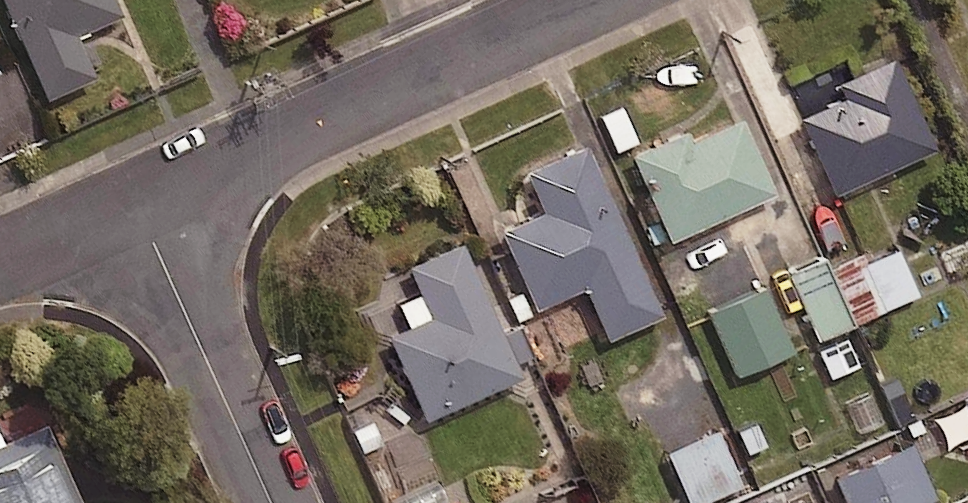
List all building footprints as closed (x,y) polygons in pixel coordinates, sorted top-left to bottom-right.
[(40,89),(88,68),(68,23),(111,4),(109,0),(0,0),(0,1),(40,89)] [(929,142),(890,53),(790,97),(830,186),(929,142)] [(766,187),(732,114),(679,138),(674,128),(630,149),(669,232),(766,187)] [(592,175),(577,141),(522,165),(540,204),(497,223),(532,301),(580,279),(603,332),(660,306),(600,171),(592,175)] [(420,412),(516,371),(509,355),(527,347),(515,321),(497,328),(457,235),(405,258),(418,287),(393,298),(404,324),(385,332),(420,412)] [(913,289),(893,245),(796,289),(816,333),(913,289)] [(785,348),(758,284),(708,305),(735,369),(785,348)] [(959,392),(967,410),(967,388),(959,392)] [(30,399),(0,412),(0,502),(76,502),(30,399)] [(736,480),(713,424),(663,445),(687,500),(736,480)] [(903,439),(832,470),(846,502),(930,502),(903,439)] [(760,494),(740,502),(764,502),(760,494)]
